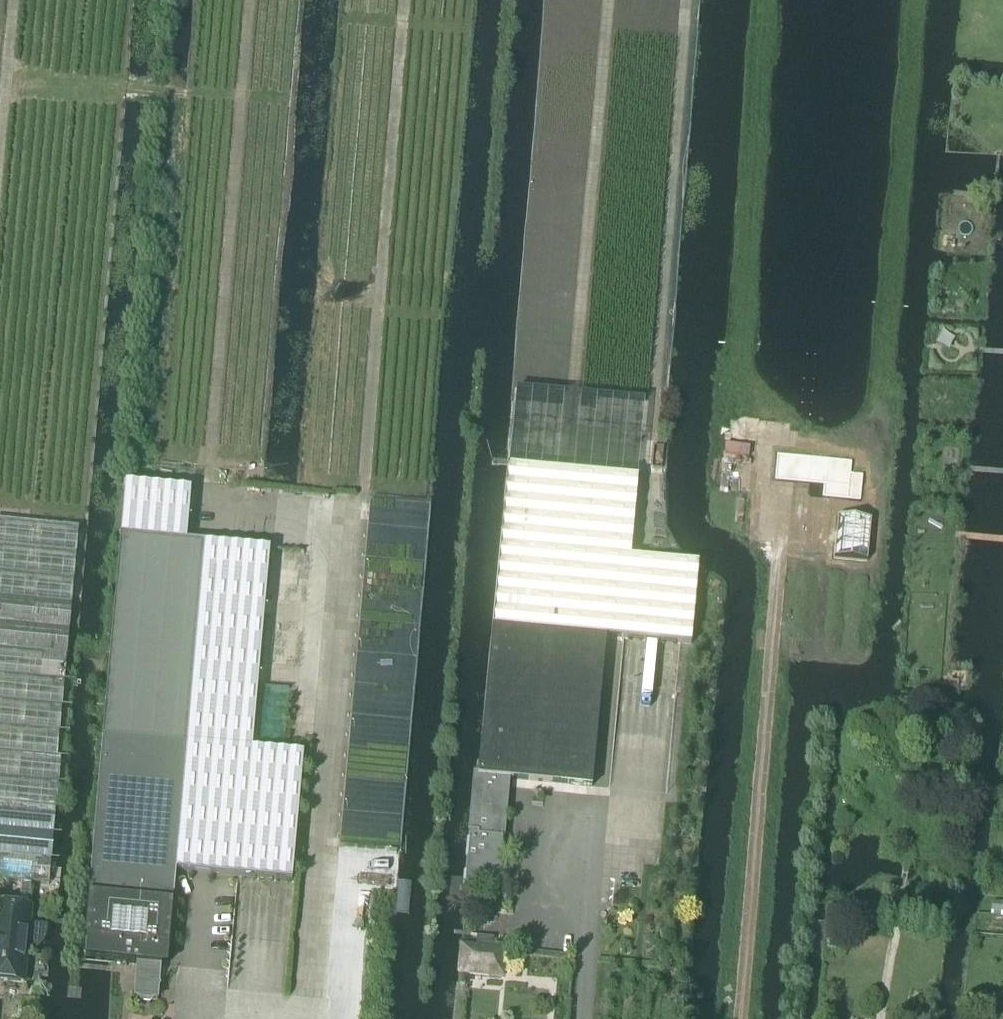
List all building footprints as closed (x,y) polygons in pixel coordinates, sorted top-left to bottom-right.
[(778,456),(776,481),(826,484),(825,496),(863,498),(864,473),(852,472),(853,460),(778,456)] [(463,885),(467,886),(498,889),(509,779),(591,787),(606,638),(691,646),(699,565),(631,558),(639,478),(508,466),(478,775),(474,775),(463,885)] [(86,940),(84,960),(138,965),(135,997),(139,997),(139,1000),(142,1003),(147,1003),(150,1001),(150,998),(156,999),(158,967),(164,967),(166,947),(168,947),(175,872),(291,882),(302,754),(251,749),(268,548),(184,541),(189,489),(123,484),(84,939),(86,940)] [(837,517),(834,558),(867,561),(871,520),(837,517)] [(21,884),(18,908),(29,910),(31,884),(49,886),(56,811),(60,765),(56,764),(68,639),(74,565),(79,526),(0,519),(0,882),(21,884)] [(990,913),(1002,914),(1002,904),(991,902),(990,913)] [(5,970),(4,982),(22,983),(26,952),(32,950),(37,947),(42,941),(44,935),(44,929),(46,929),(46,928),(28,926),(30,910),(29,910),(18,908),(0,907),(0,970),(5,970)] [(460,962),(459,973),(499,976),(502,950),(502,949),(492,948),(475,946),(462,945),(461,945),(460,962)]
